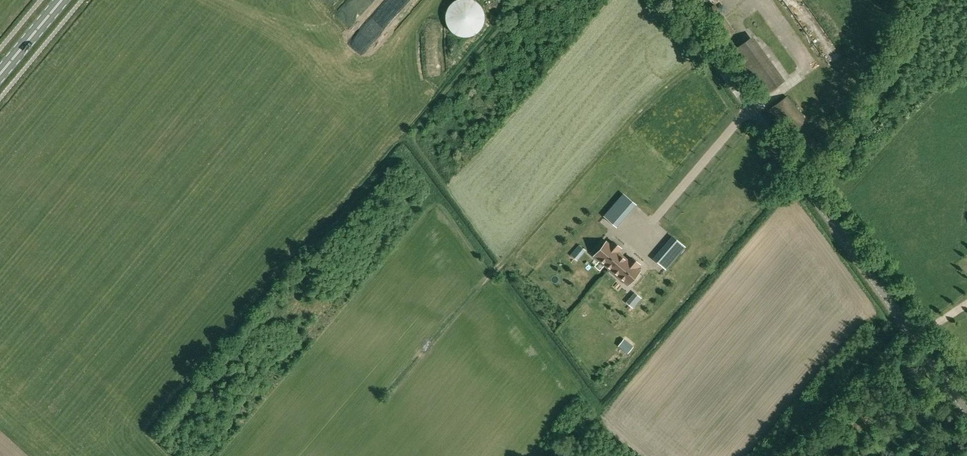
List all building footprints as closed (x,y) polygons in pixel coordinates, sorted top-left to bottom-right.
[(720,42),(734,32),(715,4),(701,14),(720,42)] [(769,109),(787,134),(805,122),(787,96),(769,109)] [(624,194),(610,211),(620,220),(634,204),(624,194)] [(670,263),(684,247),(674,237),(660,254),(670,263)] [(617,251),(620,248),(613,242),(610,245),(606,242),(594,256),(609,268),(621,254),(617,251)] [(580,245),(571,255),(576,260),(584,250),(580,245)] [(629,261),(621,254),(609,268),(628,284),(640,271),(636,267),(639,264),(632,258),(629,261)] [(632,308),(641,297),(636,294),(627,304),(632,308)] [(618,346),(628,353),(632,348),(622,341),(618,346)]
